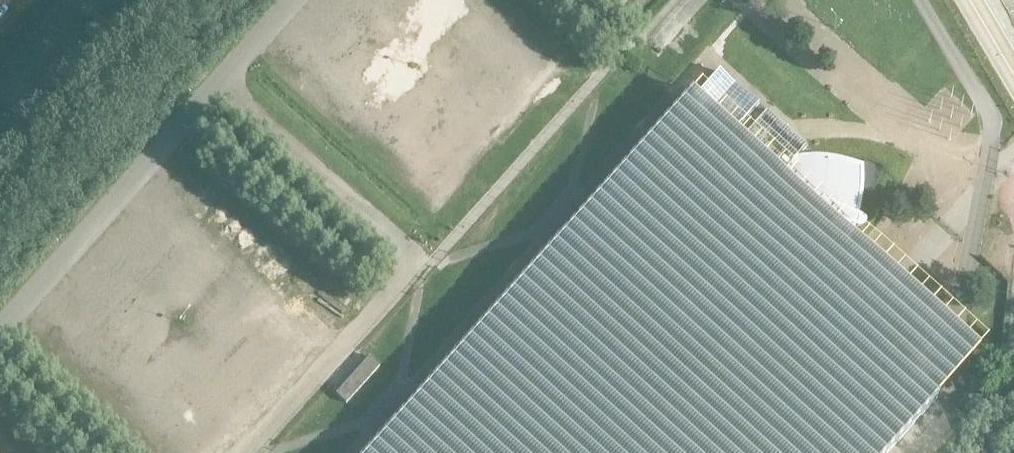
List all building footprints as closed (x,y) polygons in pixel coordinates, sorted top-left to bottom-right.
[(369,452),(809,452),(713,367),(751,326),(761,335),(822,267),(830,269),(831,272),(832,272),(831,270),(833,267),(837,261),(842,252),(845,245),(849,238),(851,230),(860,169),(814,160),(816,158),(798,143),(797,141),(776,123),(720,73),(698,96),(693,91),(681,105),(574,225),(369,452)] [(346,403),(380,366),(370,357),(336,395),(346,403)]
